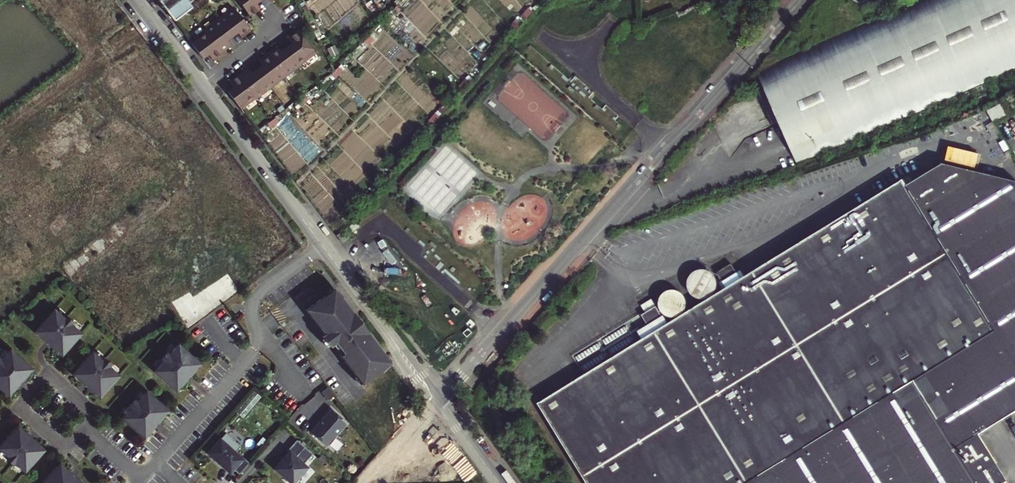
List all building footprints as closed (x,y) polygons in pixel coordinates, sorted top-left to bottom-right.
[(166,9),(178,0),(160,0),(166,9)] [(166,9),(174,19),(191,6),(188,2),(191,0),(178,0),(166,9)] [(250,15),(260,7),(256,2),(259,0),(238,0),(250,15)] [(756,70),(795,161),(1014,68),(1014,0),(920,0),(756,70)] [(212,58),(221,52),(230,45),(227,40),(237,31),(241,36),(251,29),(234,7),(190,41),(203,58),(209,53),(212,58)] [(228,91),(241,108),(255,96),(315,51),(298,29),(288,37),(292,42),(286,47),(281,50),(277,45),(259,59),(263,64),(257,69),(252,73),(248,67),(230,81),(234,86),(228,91)] [(981,436),(1014,415),(1014,182),(944,165),(909,187),(906,181),(542,404),(590,482),(1009,482),(981,436)] [(359,224),(356,220),(348,226),(351,230),(359,224)] [(735,264),(720,273),(726,282),(740,273),(735,264)] [(714,272),(710,270),(704,269),(699,270),(695,273),(692,277),(690,281),(690,286),(691,291),(694,295),(698,298),(703,300),(708,300),(713,299),(717,295),(720,291),(721,286),(720,280),(718,276),(714,272)] [(389,362),(333,287),(305,309),(323,333),(321,335),(322,336),(328,344),(329,345),(331,343),(334,341),(342,352),(339,354),(361,383),(389,362)] [(52,308),(32,331),(50,347),(60,355),(80,332),(76,330),(69,323),(70,322),(64,317),(63,318),(56,311),(52,308)] [(66,315),(58,309),(56,311),(63,318),(64,317),(66,315)] [(79,327),(71,320),(70,322),(69,323),(76,330),(79,327)] [(328,344),(322,336),(319,337),(320,340),(324,345),(326,346),(328,344)] [(342,352),(334,341),(331,343),(339,354),(342,352)] [(152,370),(175,390),(199,363),(176,343),(173,346),(167,353),(165,352),(160,358),(161,359),(155,367),(152,370)] [(170,343),(164,351),(165,352),(167,353),(173,346),(170,343)] [(7,396),(31,368),(8,348),(6,352),(0,358),(0,389),(7,396)] [(90,351),(70,373),(98,397),(118,375),(114,372),(107,365),(108,364),(102,359),(101,360),(94,353),(90,351)] [(104,357),(96,351),(94,353),(101,360),(102,359),(104,357)] [(160,358),(159,357),(152,364),(155,367),(161,359),(160,358)] [(117,369),(109,362),(108,364),(107,365),(114,372),(117,369)] [(237,410),(245,417),(263,395),(255,389),(237,410)] [(167,410),(144,390),(141,393),(135,401),(133,399),(128,405),(130,406),(123,414),(120,417),(143,437),(167,410)] [(141,393),(139,391),(132,398),(133,399),(135,401),(141,393)] [(128,405),(127,404),(120,411),(123,414),(130,406),(128,405)] [(340,418),(330,408),(309,431),(325,445),(345,423),(340,418)] [(16,425),(14,428),(0,443),(0,451),(7,457),(6,459),(11,464),(13,462),(20,469),(23,472),(43,450),(16,425)] [(206,452),(228,472),(232,468),(238,474),(248,462),(241,457),(240,458),(233,452),(239,446),(224,432),(206,452)] [(286,450),(288,451),(273,467),(291,482),(306,466),(302,463),(312,453),(296,438),(286,450)] [(11,464),(10,465),(17,472),(20,469),(13,462),(11,464)] [(40,482),(81,482),(58,463),(40,482)]
